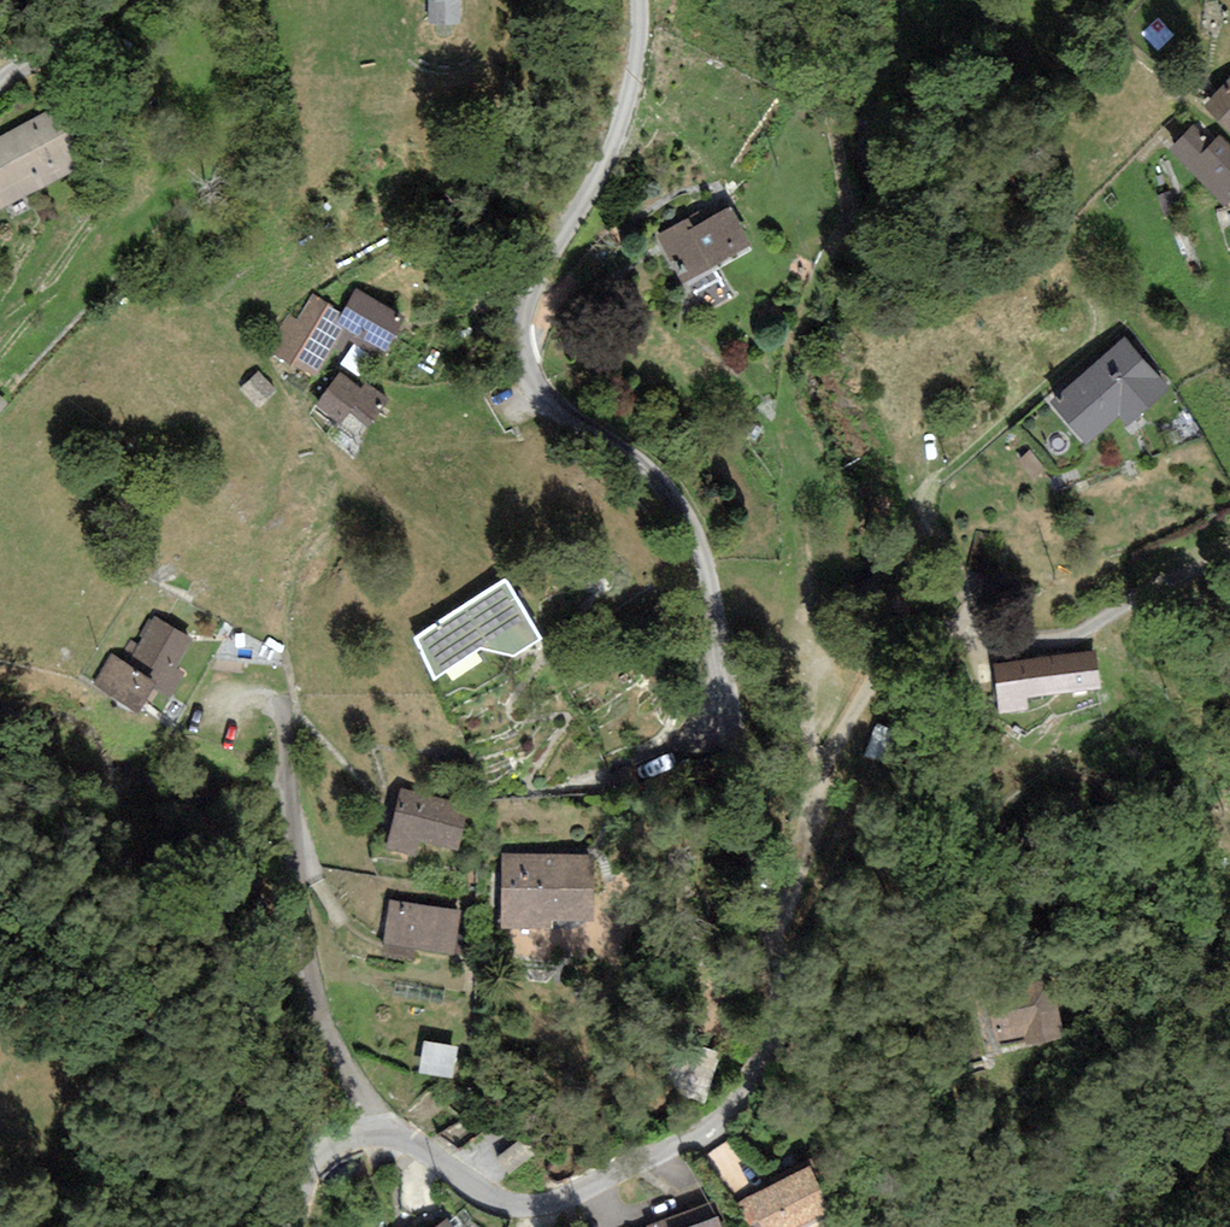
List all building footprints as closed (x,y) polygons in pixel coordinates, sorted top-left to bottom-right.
[(429,24),(462,24),(462,0),(430,0),(429,24)] [(1204,105),(1229,129),(1229,78),(1204,105)] [(0,134),(0,210),(81,169),(50,109),(0,134)] [(1229,188),(1229,158),(1195,122),(1166,150),(1216,202),(1229,188)] [(689,218),(657,235),(683,283),(751,245),(730,207),(694,227),(689,218)] [(404,317),(356,289),(343,311),(313,292),(296,319),(288,314),(267,350),(290,366),(292,363),(315,376),(333,346),(342,350),(347,339),(379,359),(404,317)] [(1126,336),(1053,400),(1089,440),(1119,413),(1128,424),(1171,386),(1126,336)] [(361,388),(340,372),(316,404),(340,425),(350,412),(367,427),(389,399),(366,382),(361,388)] [(505,577),(416,636),(434,676),(480,646),(514,652),(540,635),(505,577)] [(191,645),(166,633),(140,679),(125,669),(113,688),(154,710),(191,645)] [(1101,649),(993,661),(998,708),(1106,695),(1101,649)] [(906,734),(876,722),(864,755),(893,767),(906,734)] [(477,805),(397,796),(391,846),(471,856),(477,805)] [(603,859),(505,855),(503,916),(601,920),(603,859)] [(460,912),(390,900),(384,944),(456,954),(460,912)] [(1050,978),(979,997),(995,1057),(1065,1038),(1050,978)] [(457,1044),(423,1038),(417,1071),(451,1076),(457,1044)] [(738,1202),(750,1226),(758,1222),(760,1226),(803,1226),(831,1213),(808,1167),(738,1202)] [(719,1221),(725,1220),(716,1202),(647,1226),(722,1226),(719,1221)] [(447,1218),(433,1226),(453,1226),(447,1218)]
